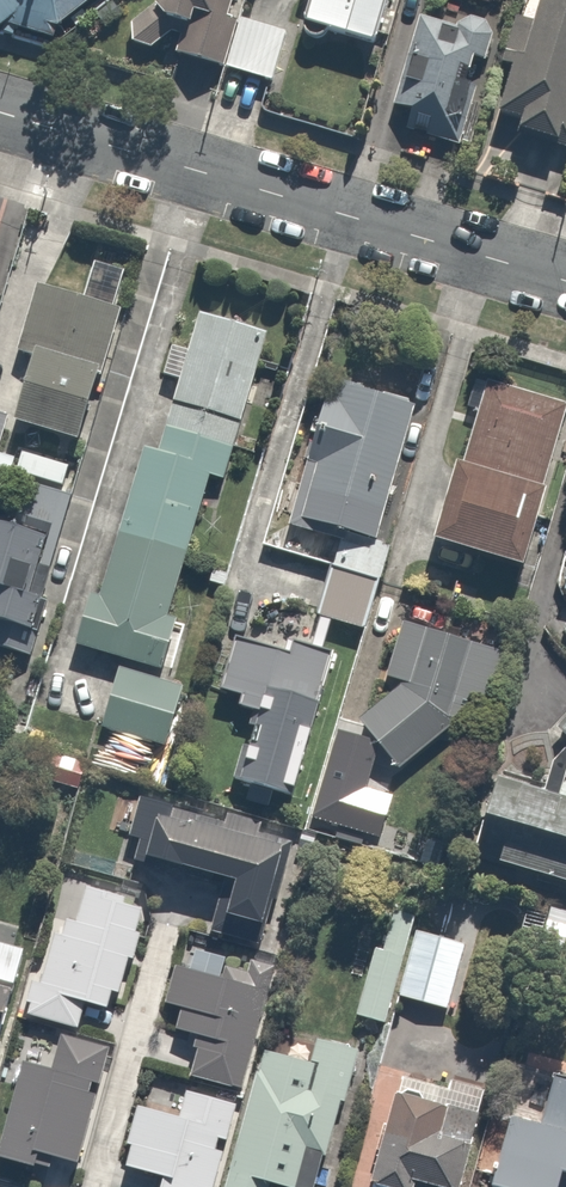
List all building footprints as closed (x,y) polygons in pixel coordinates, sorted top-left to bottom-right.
[(44,55),(117,0),(0,0),(0,43),(44,55)] [(177,65),(277,89),(289,37),(240,25),(246,0),(166,0),(163,13),(184,36),(177,65)] [(305,28),(377,53),(396,0),(315,0),(305,28)] [(537,30),(514,21),(495,70),(516,77),(500,118),(523,127),(518,141),(565,160),(565,0),(549,0),(537,30)] [(495,28),(421,7),(407,55),(411,56),(395,117),(455,134),(475,62),(485,65),(495,28)] [(19,351),(42,357),(24,423),(90,441),(125,313),(36,288),(19,351)] [(266,330),(202,314),(194,347),(175,342),(166,377),(183,381),(165,451),(153,448),(115,596),(93,590),(78,649),(175,674),(188,624),(178,621),(217,470),(229,473),(266,330)] [(493,375),(447,543),(545,569),(565,493),(565,491),(548,486),(565,420),(565,395),(493,375)] [(318,618),(367,630),(378,633),(398,549),(386,546),(422,397),(334,376),(307,491),(285,486),(277,520),(338,535),(329,574),(318,618)] [(0,412),(0,470),(3,470),(17,416),(0,412)] [(0,492),(0,651),(34,660),(80,495),(5,474),(0,492)] [(517,652),(408,622),(394,672),(417,679),(368,714),(411,774),(501,709),(517,652)] [(221,705),(261,714),(246,785),(307,799),(335,669),(234,646),(221,705)] [(191,689),(123,673),(110,729),(178,746),(191,689)] [(558,726),(565,735),(565,719),(558,726)] [(370,737),(339,730),(322,806),(352,813),(370,737)] [(552,763),(544,787),(483,771),(460,859),(565,886),(565,752),(552,763)] [(308,846),(171,806),(157,856),(243,881),(233,915),(283,930),(308,846)] [(62,931),(34,1011),(113,1038),(155,915),(139,910),(142,901),(98,886),(86,922),(73,918),(67,933),(62,931)] [(418,933),(388,924),(362,1014),(392,1022),(418,933)] [(199,1043),(191,1075),(252,1091),(284,967),(255,959),(252,972),(241,969),(243,961),(225,957),(229,944),(175,930),(164,972),(176,975),(167,1009),(182,1013),(175,1037),(199,1043)] [(473,943),(426,932),(411,998),(458,1009),(473,943)] [(0,946),(0,1022),(17,1028),(39,959),(0,946)] [(65,1034),(56,1070),(22,1061),(0,1144),(0,1160),(62,1176),(65,1165),(88,1171),(120,1048),(65,1034)] [(274,1052),(236,1186),(308,1186),(319,1150),(342,1156),(370,1053),(328,1041),(321,1066),(274,1052)] [(178,1076),(141,1067),(130,1109),(146,1113),(132,1171),(170,1180),(169,1186),(227,1186),(247,1108),(190,1092),(184,1113),(167,1109),(178,1076)] [(405,1071),(378,1186),(379,1186),(434,1186),(439,1186),(480,1186),(504,1086),(453,1074),(451,1082),(405,1071)] [(521,1122),(505,1186),(565,1186),(565,1073),(563,1072),(549,1129),(521,1122)]
